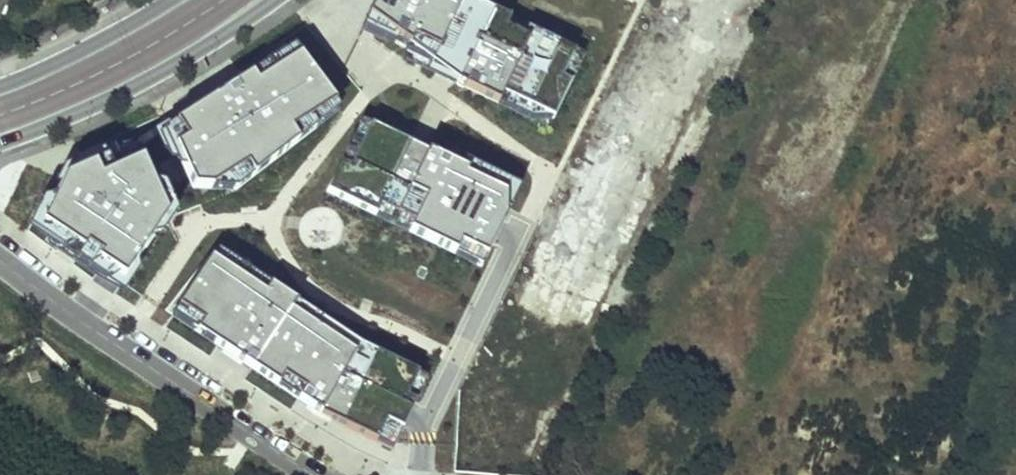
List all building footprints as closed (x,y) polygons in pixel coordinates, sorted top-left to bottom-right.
[(367,19),(391,37),(405,47),(455,84),(529,120),(552,119),(582,57),(465,0),(376,0),(367,19)] [(653,29),(686,43),(699,12),(669,0),(666,0),(653,29)] [(391,37),(367,19),(361,31),(386,44),(391,37)] [(455,84),(405,47),(400,57),(455,84)] [(235,191),(341,124),(293,49),(214,99),(166,130),(180,162),(192,189),(235,191)] [(166,130),(214,99),(190,107),(156,128),(159,135),(167,151),(180,162),(166,130)] [(441,160),(361,121),(326,193),(480,267),(504,220),(503,190),(489,184),(450,165),(441,160)] [(134,149),(162,214),(168,211),(159,174),(139,146),(159,135),(156,128),(135,140),(89,156),(94,167),(134,149)] [(162,214),(134,149),(94,167),(82,172),(63,181),(49,210),(40,228),(122,283),(164,219),(162,214)] [(443,156),(441,160),(450,165),(452,161),(443,156)] [(42,207),(49,210),(63,181),(82,172),(77,161),(61,167),(57,178),(42,207)] [(493,177),(489,184),(503,190),(504,220),(518,191),(493,177)] [(216,250),(214,248),(165,311),(172,316),(216,250)] [(359,345),(216,250),(172,316),(225,351),(244,364),(307,406),(330,420),(392,450),(426,378),(359,345)] [(244,364),(225,351),(223,355),(242,367),(244,364)] [(330,420),(307,406),(304,410),(328,424),(330,420)]
